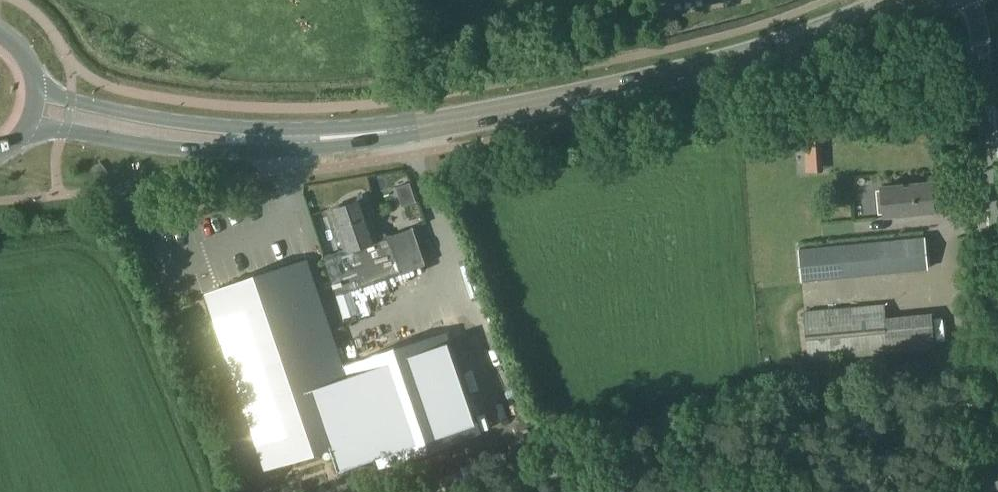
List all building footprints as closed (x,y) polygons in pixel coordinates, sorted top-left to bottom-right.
[(931,181),(899,184),(882,186),(884,213),(934,209),(931,181)] [(394,192),(337,211),(349,250),(394,236),(399,250),(434,238),(421,196),(398,203),(394,192)] [(799,247),(802,279),(927,267),(924,235),(799,247)] [(304,260),(200,292),(265,470),(381,432),(385,440),(402,432),(403,442),(476,414),(453,348),(344,376),(304,260)] [(804,310),(808,360),(935,348),(932,312),(886,316),(885,303),(804,310)]
